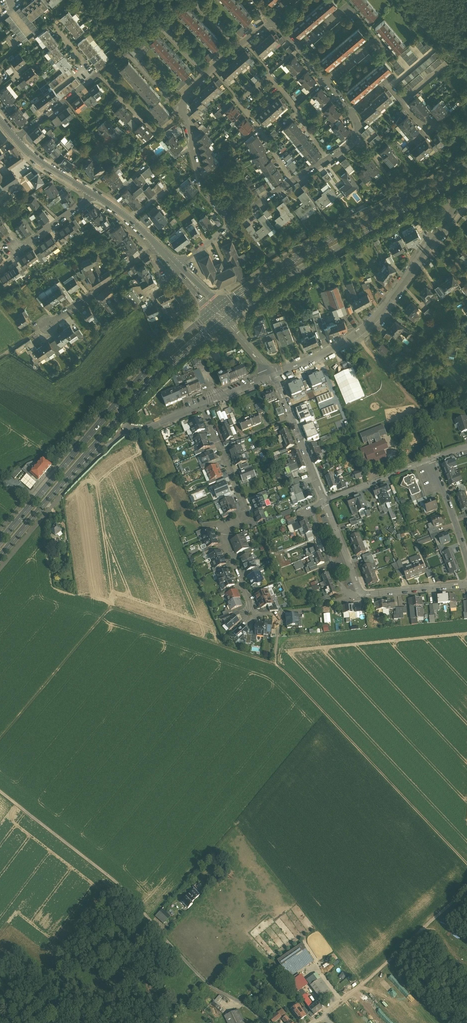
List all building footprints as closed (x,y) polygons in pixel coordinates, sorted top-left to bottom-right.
[(35,0),(32,0),(29,2),(38,13),(43,10),(35,0)] [(43,10),(47,7),(41,0),(35,0),(43,10)] [(238,1),(238,0),(222,0),(244,24),(249,20),(253,16),(252,16),(249,12),(247,9),(247,10),(238,1)] [(317,7),(324,15),(325,15),(330,11),(330,12),(332,10),(332,9),(337,5),(333,0),(326,0),(317,7)] [(367,0),(352,0),(353,1),(352,1),(354,3),(355,3),(363,13),(362,13),(364,16),(365,15),(369,20),(378,13),(377,13),(367,0)] [(38,13),(29,2),(25,5),(34,17),(38,13)] [(34,17),(25,5),(21,9),(24,12),(26,14),(28,17),(30,19),(30,20),(34,17)] [(192,12),(187,6),(179,14),(190,25),(190,26),(198,18),(194,14),(195,13),(193,11),(192,12)] [(317,7),(293,28),(300,36),(305,32),(306,33),(308,31),(307,30),(317,22),(318,22),(320,21),(319,20),(324,15),(317,7)] [(69,11),(60,18),(64,23),(73,16),(69,11)] [(169,13),(156,26),(160,30),(173,18),(169,13)] [(73,16),(64,23),(68,28),(76,21),(73,16)] [(204,24),(198,18),(190,26),(213,49),(212,49),(213,49),(217,45),(221,42),(221,41),(217,38),(218,37),(216,35),(215,36),(206,26),(207,25),(205,23),(204,24)] [(244,24),(240,28),(245,33),(253,25),(254,25),(249,20),(244,24)] [(405,45),(384,21),(384,20),(375,28),(376,28),(380,33),(379,33),(381,36),(382,35),(390,45),(390,46),(391,48),(392,47),(396,52),(405,45)] [(76,21),(68,28),(72,32),(80,26),(76,21)] [(80,26),(72,32),(76,37),(84,31),(80,26)] [(245,33),(240,28),(236,32),(241,37),(240,37),(245,33)] [(46,29),(38,35),(42,40),(50,34),(46,29)] [(366,37),(358,29),(346,39),(353,48),(358,43),(359,44),(361,42),(366,37),(366,38),(366,37)] [(273,35),(272,33),(267,37),(275,46),(279,42),(277,40),(273,35)] [(50,34),(42,40),(46,45),(54,39),(50,34)] [(173,51),(164,42),(165,41),(163,39),(162,39),(158,35),(149,42),(149,43),(150,43),(172,66),(180,58),(175,53),(176,53),(174,50),(173,51)] [(90,42),(86,37),(78,44),(82,49),(90,42)] [(275,46),(267,37),(263,41),(271,50),(275,46)] [(54,39),(46,45),(50,50),(55,46),(58,44),(54,39)] [(314,42),(316,47),(324,44),(322,39),(314,42)] [(346,39),(322,60),(321,60),(329,69),(329,68),(334,64),(334,65),(337,63),(336,62),(346,54),(347,55),(349,53),(348,52),(353,48),(346,39)] [(140,41),(129,51),(134,56),(134,55),(144,45),(140,41)] [(271,50),(263,41),(259,44),(267,53),(271,50)] [(90,42),(82,49),(86,53),(94,47),(90,42)] [(267,53),(259,44),(255,48),(255,49),(261,56),(263,57),(267,53)] [(213,49),(204,58),(209,62),(208,62),(221,50),(222,50),(217,45),(213,49)] [(55,46),(50,50),(47,52),(51,57),(59,51),(55,46)] [(94,47),(86,53),(90,58),(98,52),(94,47)] [(261,56),(255,49),(253,51),(259,58),(261,56)] [(253,59),(246,50),(241,54),(249,63),(253,59)] [(59,51),(51,57),(55,62),(63,56),(59,51)] [(98,52),(90,58),(94,63),(102,57),(98,52)] [(26,62),(19,53),(14,57),(21,65),(26,62)] [(249,63),(241,54),(237,58),(245,67),(249,63)] [(63,56),(55,62),(59,67),(67,60),(63,56)] [(21,65),(14,57),(10,61),(17,69),(21,65)] [(102,57),(94,63),(98,68),(104,63),(106,62),(102,57)] [(290,61),(286,65),(290,70),(298,63),(296,61),(296,59),(295,57),(290,61)] [(184,63),(180,58),(172,66),(182,77),(183,77),(183,78),(187,74),(191,70),(187,66),(188,65),(185,62),(184,63)] [(245,67),(237,58),(233,61),(241,70),(245,67)] [(67,60),(59,67),(63,72),(65,71),(67,69),(71,65),(67,60)] [(241,70),(233,61),(229,65),(237,74),(241,70)] [(384,61),(372,71),(379,80),(384,75),(385,76),(387,74),(386,74),(391,69),(384,61)] [(150,86),(129,62),(120,69),(141,93),(150,86)] [(298,63),(290,70),(294,75),(299,71),(303,67),(302,65),(300,65),(298,63)] [(237,74),(229,65),(225,69),(233,78),(237,74)] [(10,66),(5,70),(9,75),(14,71),(10,66)] [(38,76),(31,67),(26,71),(33,79),(38,76)] [(233,78),(225,69),(221,72),(222,74),(226,79),(228,81),(233,78)] [(33,79),(26,71),(21,75),(25,79),(28,83),(33,79)] [(298,79),(298,80),(303,84),(311,77),(309,75),(309,73),(307,71),(303,75),(298,79)] [(372,71),(347,92),(354,101),(355,101),(355,100),(359,96),(360,97),(362,95),(362,94),(372,86),(372,87),(375,85),(374,84),(379,80),(372,71)] [(182,77),(174,86),(178,91),(178,90),(191,78),(191,79),(191,78),(187,74),(183,78),(183,77),(182,77)] [(258,74),(252,77),(255,82),(261,79),(258,74)] [(311,77),(303,84),(307,89),(312,85),(316,81),(315,80),(312,80),(311,77)] [(215,82),(214,80),(209,84),(217,93),(221,89),(219,87),(215,82)] [(249,81),(244,85),(247,90),(252,85),(249,81)] [(45,84),(40,89),(45,93),(49,88),(47,86),(45,84)] [(103,92),(97,84),(89,90),(92,95),(95,98),(96,98),(97,100),(101,97),(100,95),(103,92)] [(217,93),(209,84),(205,88),(213,97),(217,93)] [(161,98),(150,86),(141,93),(152,105),(158,100),(161,98)] [(0,92),(0,96),(1,97),(9,91),(6,87),(0,92)] [(213,97),(205,88),(201,91),(209,100),(213,97)] [(56,94),(52,89),(49,90),(55,98),(58,96),(56,94)] [(312,97),(316,102),(324,95),(322,93),(322,90),(321,89),(317,93),(312,97)] [(55,98),(49,90),(44,94),(50,102),(55,98)] [(9,91),(1,97),(4,101),(12,94),(9,91)] [(209,100),(201,91),(197,95),(198,96),(205,104),(209,100)] [(386,92),(385,91),(380,95),(388,103),(392,100),(390,97),(386,92)] [(12,94),(4,101),(7,105),(9,104),(15,98),(12,94)] [(50,102),(44,94),(39,98),(45,106),(50,102)] [(95,98),(92,95),(87,99),(92,104),(96,101),(97,100),(96,98),(95,98)] [(316,102),(313,105),(317,109),(320,106),(321,107),(325,103),(330,99),(328,97),(326,97),(324,95),(316,102)] [(388,103),(380,95),(376,98),(384,107),(388,103)] [(205,104),(198,96),(193,100),(194,101),(201,109),(206,105),(205,104)] [(279,97),(275,101),(282,110),(287,106),(284,103),(280,99),(279,97)] [(415,99),(409,104),(413,108),(422,101),(418,97),(415,99)] [(39,98),(34,103),(39,109),(40,111),(45,106),(39,98)] [(83,102),(80,98),(72,104),(78,112),(86,106),(86,105),(83,102)] [(384,107),(376,98),(372,102),(373,103),(379,111),(380,110),(384,107)] [(169,112),(158,100),(152,105),(150,108),(161,120),(168,113),(169,112)] [(201,109),(194,101),(190,105),(196,112),(198,114),(202,110),(201,109)] [(282,110),(275,101),(270,105),(278,113),(282,110)] [(422,101),(413,108),(417,113),(426,106),(422,101)] [(439,102),(431,109),(434,114),(443,107),(439,102)] [(379,111),(373,103),(369,106),(376,115),(381,112),(380,110),(379,111)] [(11,106),(7,110),(9,112),(14,108),(16,107),(14,104),(11,106)] [(324,112),(323,112),(328,117),(336,110),(334,108),(334,106),(333,104),(328,108),(324,112)] [(133,116),(122,105),(115,112),(125,123),(126,122),(131,118),(133,116)] [(233,105),(225,112),(229,117),(237,109),(233,105)] [(270,105),(266,108),(274,117),(278,113),(270,105)] [(376,115),(369,106),(364,110),(372,119),(376,115)] [(426,106),(417,113),(421,118),(429,110),(426,106)] [(443,107),(434,114),(438,119),(442,115),(447,112),(447,111),(443,107)] [(266,108),(262,112),(270,121),(274,117),(266,108)] [(11,115),(10,115),(14,120),(22,114),(18,109),(16,110),(11,115)] [(72,116),(67,109),(62,113),(61,112),(58,114),(59,115),(64,122),(72,116)] [(237,109),(229,117),(233,121),(237,118),(241,114),(237,109)] [(447,112),(442,115),(444,118),(451,112),(449,109),(447,111),(447,112)] [(336,110),(328,117),(332,122),(337,118),(341,114),(340,113),(338,112),(336,110)] [(372,119),(364,110),(360,114),(368,123),(372,119)] [(202,118),(198,114),(196,112),(194,114),(200,121),(202,118)] [(270,121),(262,112),(258,116),(259,117),(265,124),(266,124),(270,121)] [(161,120),(158,122),(161,126),(172,117),(168,113),(161,120)] [(22,114),(14,120),(19,125),(20,125),(26,119),(22,114)] [(56,117),(51,121),(55,126),(60,122),(56,117)] [(265,124),(259,117),(257,119),(263,126),(265,124)] [(403,120),(398,124),(399,125),(402,129),(411,122),(407,117),(403,120)] [(131,118),(126,122),(130,126),(135,122),(131,118)] [(237,118),(233,121),(230,123),(232,126),(234,124),(239,120),(237,118)] [(241,122),(237,126),(241,130),(249,123),(245,118),(241,122)] [(286,123),(285,123),(288,126),(293,121),(294,120),(292,118),(286,123)] [(114,129),(110,124),(110,125),(106,120),(98,127),(101,131),(101,132),(102,133),(103,133),(106,136),(110,132),(111,133),(115,130),(114,129)] [(288,126),(284,129),(287,133),(296,125),(293,121),(288,126)] [(135,122),(130,126),(134,131),(135,130),(139,127),(135,122)] [(333,130),(337,135),(345,128),(343,126),(343,123),(342,122),(341,123),(337,126),(333,130)] [(402,129),(406,134),(415,126),(411,122),(402,129)] [(153,134),(142,123),(139,127),(135,130),(140,136),(139,137),(143,143),(145,141),(153,134)] [(249,123),(241,130),(245,134),(245,135),(249,131),(253,127),(249,123)] [(296,125),(287,133),(291,137),(300,130),(296,125)] [(117,126),(114,129),(115,130),(111,133),(116,138),(124,133),(117,126)] [(415,126),(406,134),(410,138),(413,136),(419,131),(415,126)] [(42,130),(38,127),(29,134),(35,142),(44,135),(41,131),(42,130)] [(345,128),(337,135),(341,140),(346,136),(350,132),(349,130),(347,130),(345,128)] [(300,130),(291,137),(295,141),(304,134),(300,130)] [(203,135),(197,140),(201,144),(207,140),(209,138),(205,133),(203,135)] [(304,134),(295,141),(298,146),(306,139),(307,139),(307,138),(304,134)] [(444,142),(437,134),(432,138),(437,143),(439,146),(440,146),(444,142)] [(169,138),(165,141),(166,141),(170,147),(178,142),(173,135),(169,138)] [(257,136),(247,142),(250,147),(260,141),(257,136)] [(50,139),(42,145),(48,151),(56,144),(51,138),(50,139)] [(306,139),(298,146),(297,146),(301,150),(310,143),(307,139),(306,139)] [(207,140),(201,144),(199,146),(203,151),(208,146),(211,144),(207,140)] [(432,147),(426,140),(421,143),(428,151),(428,152),(433,148),(432,147)] [(65,147),(60,141),(57,145),(61,150),(65,147)] [(260,141),(250,147),(253,152),(263,145),(260,141)] [(178,142),(170,147),(175,154),(179,151),(183,148),(178,142)] [(310,143),(301,150),(305,155),(314,147),(310,143)] [(428,151),(421,143),(416,147),(423,155),(428,151)] [(56,144),(48,151),(53,157),(59,152),(61,150),(57,145),(56,144)] [(263,145),(253,152),(256,156),(264,152),(266,150),(263,145)] [(392,150),(388,145),(381,151),(385,156),(383,157),(391,166),(398,159),(391,151),(392,150)] [(61,150),(59,152),(62,156),(67,151),(69,149),(66,146),(65,147),(61,150)] [(83,151),(77,146),(76,147),(74,150),(80,155),(83,151)] [(208,146),(203,151),(201,153),(205,157),(210,153),(212,151),(208,146)] [(19,154),(14,147),(10,150),(15,157),(19,154)] [(314,147),(305,155),(308,159),(317,151),(314,147)] [(423,155),(416,147),(411,150),(419,159),(423,155)] [(317,151),(308,159),(312,163),(321,155),(317,151)] [(97,152),(91,156),(94,160),(100,155),(97,152)] [(264,152),(256,156),(253,158),(256,163),(266,156),(264,152)] [(210,153),(205,157),(202,159),(206,164),(212,159),(214,157),(210,153)] [(15,157),(5,164),(9,169),(23,160),(19,154),(15,157)] [(62,156),(58,160),(60,162),(59,164),(67,171),(73,164),(62,156)] [(266,156),(256,163),(259,167),(261,166),(269,161),(266,156)] [(346,158),(340,162),(347,171),(349,173),(354,169),(346,158)] [(380,171),(369,158),(363,163),(368,169),(359,176),(365,183),(380,171)] [(212,159),(206,164),(204,166),(208,170),(210,168),(216,164),(212,159)] [(269,161),(261,166),(264,171),(274,165),(271,160),(269,161)] [(175,168),(183,178),(191,171),(183,161),(175,168)] [(88,164),(84,167),(89,174),(90,173),(93,177),(94,176),(95,176),(96,175),(99,172),(96,168),(91,162),(88,164)] [(216,164),(210,168),(212,170),(220,164),(218,162),(216,164)] [(100,165),(96,168),(99,172),(96,175),(96,176),(104,171),(100,165)] [(274,165),(264,171),(267,176),(268,175),(277,169),(274,165)] [(149,167),(142,173),(146,178),(153,172),(149,167)] [(106,177),(105,178),(109,183),(119,176),(122,174),(119,169),(116,171),(115,171),(112,173),(106,177)] [(277,169),(268,175),(270,180),(280,173),(278,169),(277,169)] [(30,179),(34,176),(31,171),(23,176),(27,181),(30,179)] [(0,181),(0,182),(2,185),(5,189),(18,180),(12,172),(3,179),(0,181)] [(358,185),(347,172),(341,176),(347,183),(340,189),(344,195),(358,185)] [(280,173),(270,180),(273,184),(281,180),(283,178),(280,173)] [(332,178),(327,173),(323,177),(327,182),(332,178)] [(30,179),(35,187),(43,182),(38,174),(34,176),(30,179)] [(140,178),(138,175),(133,179),(140,187),(141,186),(144,183),(140,178)] [(119,176),(109,183),(113,189),(120,184),(123,182),(123,181),(119,176)] [(181,185),(183,188),(190,183),(187,179),(181,185)] [(144,183),(141,186),(144,190),(149,185),(148,183),(146,181),(144,183)] [(191,182),(190,183),(183,188),(181,190),(188,198),(197,190),(191,182)] [(151,188),(155,192),(155,193),(156,194),(162,189),(162,188),(158,184),(157,183),(151,188)] [(311,188),(307,183),(301,187),(305,191),(306,193),(311,188)] [(50,185),(44,189),(50,198),(56,193),(58,192),(52,184),(50,185)] [(151,188),(149,185),(144,190),(143,190),(147,195),(150,197),(155,193),(155,192),(151,188)] [(140,187),(133,193),(136,196),(141,192),(143,190),(144,190),(141,186),(140,187)] [(331,187),(323,193),(324,194),(318,199),(322,204),(322,205),(323,205),(336,195),(331,187)] [(128,189),(121,195),(128,203),(134,197),(136,196),(133,193),(132,194),(128,189)] [(306,193),(305,191),(298,196),(304,203),(297,209),(302,215),(315,205),(306,193)] [(136,196),(135,197),(137,200),(136,199),(138,197),(139,199),(143,195),(141,192),(136,196)] [(68,193),(62,198),(68,206),(74,202),(68,193)] [(287,196),(282,199),(284,202),(285,204),(290,200),(287,196)] [(11,197),(3,203),(4,205),(0,208),(3,211),(15,202),(11,197)] [(134,197),(128,203),(135,210),(141,205),(137,200),(135,197),(134,197)] [(39,205),(34,198),(28,202),(30,205),(27,207),(30,211),(32,209),(33,209),(39,205)] [(285,204),(284,202),(277,207),(281,211),(282,210),(284,213),(276,219),(280,226),(294,215),(285,204)] [(158,211),(154,207),(148,212),(152,216),(158,211)] [(86,214),(85,215),(83,216),(87,222),(90,220),(92,219),(99,214),(95,208),(89,212),(86,214)] [(268,209),(263,212),(267,217),(271,214),(268,209)] [(152,216),(151,217),(159,227),(164,223),(165,223),(165,222),(167,220),(159,210),(158,211),(152,216)] [(42,211),(35,216),(41,224),(48,219),(42,211)] [(99,214),(92,219),(96,224),(104,218),(100,212),(99,214)] [(261,238),(274,228),(263,214),(258,219),(264,226),(256,232),(261,238)] [(206,215),(199,220),(202,224),(209,219),(206,215)] [(26,218),(25,217),(20,220),(22,222),(22,221),(25,225),(29,222),(26,218)] [(96,224),(95,225),(99,231),(101,230),(108,225),(110,223),(106,217),(104,218),(96,224)] [(209,219),(202,224),(206,229),(213,225),(209,219)] [(22,222),(14,227),(21,237),(29,232),(25,225),(22,221),(22,222)] [(194,223),(187,228),(189,231),(195,227),(195,225),(194,223)] [(70,224),(64,228),(69,235),(71,233),(71,234),(72,233),(75,230),(76,230),(73,227),(73,226),(72,227),(70,224)] [(256,241),(261,238),(256,232),(251,224),(246,228),(256,241)] [(115,229),(111,232),(115,237),(124,230),(121,225),(115,229)] [(200,234),(195,227),(189,231),(194,238),(200,234)] [(64,228),(57,233),(60,236),(59,236),(60,238),(62,240),(65,237),(66,238),(66,237),(69,235),(64,228)] [(404,236),(409,245),(421,239),(416,229),(404,236)] [(124,230),(115,237),(118,241),(119,241),(119,240),(127,235),(124,230)] [(127,235),(119,240),(119,241),(122,245),(132,239),(128,234),(127,235)] [(179,237),(172,242),(178,251),(190,242),(185,234),(180,238),(179,237)] [(56,242),(52,237),(45,241),(52,252),(59,247),(56,242)] [(402,238),(396,241),(397,244),(400,243),(402,247),(405,245),(402,238)] [(132,239),(122,245),(125,250),(135,244),(132,239)] [(45,241),(39,246),(41,249),(40,249),(41,251),(43,253),(45,256),(42,258),(44,261),(45,261),(47,260),(47,259),(45,257),(52,252),(45,241)] [(242,262),(239,256),(232,242),(222,247),(228,260),(232,259),(235,265),(236,265),(239,263),(242,262)] [(397,244),(390,248),(395,256),(404,251),(402,247),(400,243),(397,244)] [(135,244),(125,250),(128,255),(132,253),(137,249),(138,248),(135,244)] [(33,250),(26,255),(31,262),(38,257),(36,254),(33,250)] [(42,258),(39,253),(36,254),(38,257),(42,263),(44,261),(42,258)] [(239,256),(242,262),(248,259),(245,253),(239,256)] [(98,254),(90,258),(93,264),(96,263),(101,261),(98,254)] [(26,255),(20,259),(20,260),(22,262),(21,263),(22,264),(24,266),(28,264),(29,264),(28,263),(31,262),(26,255)] [(209,255),(199,260),(207,278),(210,277),(209,277),(218,273),(214,266),(209,255)] [(90,258),(82,262),(85,268),(87,273),(91,271),(89,267),(93,264),(90,258)] [(99,269),(96,263),(93,264),(99,277),(102,275),(99,269)] [(221,263),(214,266),(218,273),(225,270),(221,263)] [(137,269),(139,271),(141,275),(148,270),(145,264),(137,269)] [(383,270),(383,271),(390,276),(395,269),(388,264),(386,266),(383,270)] [(235,265),(230,267),(236,281),(242,278),(238,270),(236,265),(235,265)] [(16,266),(9,271),(14,278),(21,273),(19,270),(18,269),(16,266)] [(218,273),(209,277),(210,277),(213,284),(216,282),(219,288),(236,281),(230,267),(225,270),(218,273)] [(382,272),(379,275),(378,275),(376,277),(385,283),(390,276),(383,271),(383,270),(382,269),(380,271),(382,272)] [(148,270),(141,275),(143,280),(140,282),(145,290),(157,283),(152,275),(151,275),(148,270)] [(0,277),(0,278),(5,284),(8,282),(9,282),(9,281),(14,278),(9,271),(0,277)] [(102,275),(99,277),(102,283),(111,277),(112,277),(109,271),(102,275)] [(460,286),(453,275),(448,278),(447,278),(446,279),(446,280),(445,281),(450,288),(454,285),(456,288),(460,286)] [(99,277),(92,282),(95,288),(102,283),(99,277)] [(74,278),(65,284),(71,293),(80,286),(76,281),(74,278)] [(450,288),(445,281),(440,284),(445,292),(450,288)] [(59,286),(53,290),(60,300),(66,296),(61,289),(59,286)] [(108,286),(102,292),(107,298),(108,298),(114,292),(108,286)] [(344,306),(337,286),(325,290),(330,302),(332,309),(336,308),(339,317),(347,314),(345,308),(344,306)] [(434,294),(427,286),(420,292),(426,299),(428,297),(431,294),(432,296),(434,294)] [(53,290),(47,295),(54,305),(60,300),(53,290)] [(133,290),(130,292),(126,296),(133,306),(139,303),(141,300),(140,300),(138,297),(136,294),(135,294),(133,290)] [(330,302),(325,290),(321,292),(325,304),(330,302)] [(172,291),(165,294),(169,301),(170,301),(176,298),(172,291)] [(102,292),(96,297),(103,304),(106,301),(105,300),(107,298),(102,292)] [(115,294),(110,299),(111,301),(113,300),(115,303),(119,300),(117,297),(118,297),(115,294)] [(165,294),(159,297),(163,304),(169,301),(165,294)] [(360,298),(358,299),(363,307),(372,302),(368,294),(360,298)] [(54,305),(47,295),(41,299),(43,301),(45,305),(48,309),(54,305)] [(354,301),(352,302),(356,310),(363,307),(358,299),(354,301)] [(172,311),(169,305),(169,301),(163,304),(164,308),(166,307),(170,316),(173,315),(172,311)] [(109,304),(108,305),(109,307),(107,309),(109,311),(110,311),(114,307),(115,306),(111,302),(109,304)] [(411,302),(405,309),(410,313),(412,315),(415,312),(418,308),(411,302)] [(147,309),(147,310),(150,317),(150,318),(157,315),(158,316),(159,315),(160,313),(159,311),(158,311),(156,305),(147,309)] [(89,306),(82,311),(88,321),(92,319),(95,316),(96,316),(94,314),(92,311),(89,306)] [(174,310),(172,311),(173,315),(174,316),(182,312),(180,307),(174,310)] [(434,312),(430,307),(426,311),(430,315),(434,312)] [(22,312),(18,315),(20,317),(16,320),(21,327),(29,322),(26,317),(22,312)] [(102,319),(97,312),(94,314),(96,316),(95,316),(98,320),(99,321),(102,319)] [(415,312),(412,315),(410,313),(408,316),(414,321),(419,315),(415,312)] [(319,313),(312,315),(315,324),(316,325),(322,322),(319,313)] [(281,321),(273,323),(276,329),(277,329),(278,331),(284,329),(281,321)] [(331,325),(327,326),(325,321),(322,322),(327,336),(327,337),(341,332),(337,323),(334,324),(331,325)] [(341,321),(337,323),(341,332),(348,329),(345,322),(343,321),(341,321)] [(403,326),(395,321),(391,326),(399,332),(402,329),(403,327),(403,326)] [(322,322),(316,325),(317,329),(320,338),(327,336),(322,322)] [(263,323),(255,327),(258,335),(260,334),(266,332),(263,323)] [(304,325),(304,324),(301,325),(304,337),(305,337),(306,338),(302,340),(305,348),(312,346),(309,337),(304,325)] [(308,324),(304,325),(309,337),(312,346),(319,343),(315,335),(311,336),(311,335),(312,335),(308,324)] [(70,326),(63,331),(69,340),(71,343),(79,338),(76,334),(75,332),(70,326)] [(399,332),(391,326),(387,331),(400,341),(402,338),(397,335),(399,332)] [(294,341),(289,327),(284,329),(288,341),(289,342),(294,341)] [(278,331),(277,331),(282,344),(288,341),(284,329),(278,331)] [(63,331),(55,337),(56,339),(60,344),(64,342),(65,343),(69,340),(63,331)] [(60,344),(56,339),(53,341),(59,350),(63,347),(60,344)] [(270,340),(265,342),(269,351),(272,350),(273,352),(277,351),(273,339),(270,340)] [(30,340),(25,343),(18,348),(20,351),(22,350),(22,349),(27,346),(28,348),(32,345),(34,344),(30,340)] [(48,341),(42,346),(48,355),(50,353),(53,353),(54,352),(56,351),(50,343),(48,341)] [(59,350),(53,341),(50,343),(56,351),(54,352),(57,356),(61,353),(59,350)] [(388,349),(382,342),(376,347),(380,351),(381,351),(384,354),(388,349)] [(37,349),(35,347),(34,348),(32,345),(28,348),(29,350),(34,358),(39,359),(40,359),(40,360),(43,357),(44,358),(47,361),(51,358),(48,355),(42,346),(37,349)] [(216,347),(210,349),(215,360),(220,357),(216,347)] [(194,360),(191,362),(194,367),(196,366),(196,365),(199,364),(198,363),(201,362),(199,356),(196,357),(196,358),(194,359),(194,360)] [(190,362),(185,366),(182,369),(184,372),(192,364),(190,362)] [(238,369),(234,371),(238,380),(247,376),(244,367),(238,369)] [(196,378),(200,386),(205,384),(199,370),(194,372),(196,378)] [(232,372),(227,374),(231,382),(231,383),(238,380),(234,371),(232,372)] [(194,372),(177,379),(179,383),(183,381),(185,387),(188,386),(186,383),(196,378),(194,372)] [(227,374),(225,375),(225,373),(217,376),(222,386),(229,383),(231,382),(227,374)] [(312,389),(312,391),(327,385),(322,373),(308,378),(308,380),(312,389)] [(196,378),(186,383),(188,386),(185,387),(189,396),(190,397),(192,396),(192,395),(202,390),(200,386),(196,378)] [(302,381),(287,387),(292,399),(307,393),(306,391),(303,383),(302,381)] [(184,388),(178,390),(182,399),(189,396),(185,387),(184,388)] [(178,390),(177,389),(161,395),(166,407),(182,400),(182,399),(178,390)] [(272,390),(261,394),(265,402),(268,400),(269,402),(276,399),(272,390)] [(316,398),(318,404),(332,398),(330,393),(316,398)] [(300,408),(295,409),(297,412),(296,413),(297,416),(309,412),(306,405),(300,408)] [(322,411),(324,416),(337,411),(335,405),(322,411)] [(309,412),(297,416),(299,419),(300,422),(305,420),(311,418),(309,412)] [(257,415),(250,418),(253,426),(261,423),(257,415)] [(455,421),(457,425),(459,424),(460,427),(459,428),(460,432),(461,432),(462,433),(460,435),(463,437),(465,437),(464,433),(466,432),(466,419),(466,417),(455,421)] [(250,418),(239,422),(242,431),(253,426),(250,418)] [(194,421),(189,424),(191,430),(203,425),(201,419),(194,421)] [(305,431),(306,434),(316,430),(313,423),(307,426),(303,428),(304,431),(305,431)] [(203,425),(191,430),(193,434),(198,432),(205,429),(203,425)] [(360,434),(364,443),(368,442),(370,445),(360,449),(363,455),(364,458),(362,459),(365,467),(370,465),(369,464),(373,463),(374,465),(387,460),(384,454),(381,455),(380,452),(385,450),(383,447),(386,446),(384,440),(382,441),(380,437),(384,436),(382,433),(386,431),(383,425),(360,434)] [(288,429),(280,432),(282,439),(290,435),(288,429)] [(223,433),(222,433),(225,441),(226,441),(227,440),(233,438),(230,430),(223,433)] [(316,430),(306,434),(307,437),(306,437),(308,440),(313,438),(318,436),(316,430)] [(290,435),(282,439),(285,445),(293,442),(290,435)] [(199,438),(194,440),(195,440),(197,446),(196,446),(208,441),(205,436),(199,438)] [(208,441),(196,446),(198,451),(198,452),(203,449),(210,447),(208,441)] [(318,449),(316,443),(308,446),(313,457),(319,455),(322,454),(320,449),(318,449)] [(241,446),(230,451),(232,458),(244,454),(241,446)] [(303,461),(299,451),(291,454),(293,458),(287,460),(290,466),(297,464),(303,461)] [(212,452),(200,457),(203,463),(204,465),(209,463),(215,460),(212,452)] [(244,454),(232,458),(235,466),(238,465),(241,464),(247,461),(244,454)] [(319,455),(313,457),(315,464),(322,461),(319,455)] [(37,467),(33,463),(26,466),(22,471),(31,478),(36,483),(51,466),(43,459),(37,467)] [(454,468),(457,467),(454,460),(447,463),(448,465),(452,463),(454,468)] [(303,461),(297,464),(299,469),(299,470),(306,467),(303,461)] [(452,463),(448,465),(447,463),(445,464),(442,465),(446,476),(455,472),(454,468),(452,463)] [(290,466),(289,467),(291,472),(299,469),(297,464),(290,466)] [(211,468),(206,470),(208,476),(220,471),(219,470),(217,469),(218,468),(217,466),(211,468)] [(18,467),(10,475),(15,479),(22,471),(18,467)] [(252,469),(240,474),(243,482),(255,477),(252,469)] [(220,471),(208,476),(210,481),(215,479),(221,477),(221,474),(220,474),(220,472),(220,471)] [(455,472),(446,476),(450,486),(453,485),(455,484),(454,482),(458,481),(459,483),(462,481),(459,475),(456,476),(455,472)] [(292,474),(285,477),(287,483),(292,481),(294,480),(292,474)] [(332,474),(325,477),(328,483),(335,481),(334,478),(332,474)] [(413,475),(409,477),(408,476),(407,478),(404,479),(403,480),(404,483),(407,484),(411,496),(412,496),(414,496),(420,493),(420,492),(417,485),(417,484),(416,484),(415,483),(416,482),(415,481),(415,480),(415,479),(414,476),(413,475)] [(338,479),(335,481),(337,486),(345,483),(342,477),(338,479)] [(297,485),(301,484),(299,478),(292,481),(295,488),(296,487),(297,485)] [(212,487),(217,498),(230,493),(225,481),(217,485),(212,487)] [(335,481),(328,483),(330,490),(337,487),(337,486),(335,481)] [(295,488),(292,489),(295,496),(303,493),(300,486),(302,486),(301,484),(297,485),(296,487),(295,488)] [(302,486),(300,486),(303,493),(309,490),(307,484),(302,486)] [(386,485),(379,488),(382,494),(387,492),(388,491),(386,485)] [(379,488),(373,490),(375,496),(377,496),(382,494),(379,488)] [(303,493),(295,496),(296,499),(298,503),(312,497),(309,490),(303,493)] [(387,492),(382,494),(384,499),(386,504),(388,503),(391,502),(387,492)] [(456,495),(459,503),(466,500),(466,499),(464,492),(460,494),(456,495)] [(360,495),(353,498),(356,504),(362,502),(360,495)] [(259,497),(251,500),(256,511),(262,509),(266,508),(262,497),(261,496),(259,497)] [(224,501),(220,503),(220,504),(222,509),(234,504),(233,502),(234,502),(233,500),(232,500),(232,498),(224,501)] [(353,498),(347,500),(349,507),(350,507),(350,506),(356,504),(353,498)] [(384,499),(379,501),(381,506),(383,510),(388,509),(386,504),(384,499)] [(428,501),(422,503),(426,513),(438,509),(434,499),(428,502),(428,501)] [(459,503),(461,510),(466,509),(466,508),(466,500),(459,503)] [(362,502),(356,504),(359,512),(365,509),(362,502)] [(234,504),(222,509),(224,514),(224,515),(229,512),(236,509),(236,508),(236,507),(235,506),(235,505),(234,504)] [(359,512),(356,504),(350,506),(350,507),(353,515),(359,512)] [(262,509),(256,511),(254,512),(258,522),(264,519),(266,519),(265,519),(262,509)] [(440,516),(431,519),(432,523),(434,527),(435,527),(443,524),(440,516)] [(307,519),(301,521),(303,528),(310,525),(307,519)] [(295,524),(292,525),(292,527),(294,531),(299,530),(303,528),(301,521),(295,524)] [(432,523),(428,525),(430,531),(430,530),(431,531),(436,529),(435,527),(434,527),(432,523)] [(57,525),(50,531),(53,534),(56,537),(57,538),(58,536),(58,535),(62,532),(57,525)] [(310,525),(303,528),(304,531),(306,535),(306,534),(311,532),(312,532),(310,525)] [(212,530),(205,533),(201,535),(204,541),(216,537),(215,535),(214,535),(214,534),(212,530)] [(359,533),(350,537),(353,546),(362,542),(359,533)] [(447,533),(438,537),(438,538),(441,545),(443,544),(450,541),(447,533)] [(430,535),(417,540),(419,545),(432,540),(431,538),(430,535)] [(244,537),(244,536),(238,538),(231,541),(234,547),(246,542),(245,539),(245,537),(244,537)] [(204,541),(207,548),(211,546),(218,544),(216,540),(215,540),(215,539),(216,538),(216,537),(204,541)] [(237,554),(244,551),(249,549),(246,542),(234,547),(237,554)] [(362,542),(353,546),(357,555),(366,552),(362,542)] [(318,546),(311,548),(314,555),(320,552),(318,546)] [(451,549),(446,551),(447,553),(443,555),(446,564),(456,560),(451,549)] [(220,550),(214,553),(209,555),(212,562),(223,557),(223,556),(223,555),(223,554),(222,554),(221,554),(220,550)] [(284,550),(271,556),(276,569),(292,563),(290,559),(281,562),(279,558),(286,555),(284,550)] [(241,561),(243,565),(253,561),(253,559),(254,558),(251,555),(253,554),(252,551),(245,553),(246,556),(242,558),(241,561)] [(314,555),(310,556),(309,556),(311,560),(315,559),(316,561),(316,562),(317,565),(324,563),(320,552),(314,555)] [(420,555),(411,559),(413,565),(422,561),(420,555)] [(212,562),(215,568),(219,566),(226,564),(223,557),(212,562)] [(370,559),(364,562),(366,566),(361,568),(364,576),(373,572),(377,571),(373,559),(370,559)] [(301,560),(294,562),(294,563),(294,564),(296,569),(304,567),(301,560)] [(409,560),(400,563),(402,567),(403,569),(411,566),(409,560)] [(456,560),(446,564),(449,572),(453,570),(454,572),(460,570),(456,560)] [(253,572),(255,571),(259,569),(258,566),(256,567),(256,566),(255,562),(254,563),(253,561),(243,565),(245,570),(247,571),(252,569),(253,572)] [(413,565),(412,565),(416,576),(426,573),(427,572),(425,569),(422,561),(413,565)] [(411,566),(403,569),(405,575),(407,580),(416,576),(412,565),(411,566)] [(263,568),(259,569),(255,571),(256,574),(248,578),(251,586),(255,584),(256,585),(258,586),(262,584),(260,577),(262,577),(260,573),(264,571),(263,568)] [(228,570),(222,573),(217,575),(218,579),(218,580),(220,585),(221,585),(223,590),(228,588),(235,585),(228,570)] [(373,572),(364,576),(368,585),(376,582),(375,578),(376,577),(373,572)] [(328,573),(322,576),(324,582),(331,579),(328,573)] [(331,579),(324,582),(326,586),(327,589),(333,586),(331,579)] [(319,584),(312,587),(315,593),(321,591),(319,584)] [(327,589),(329,596),(336,593),(333,586),(327,589)] [(237,591),(229,594),(226,595),(229,602),(239,598),(240,598),(237,591)] [(268,591),(263,593),(255,596),(258,602),(270,597),(268,591)] [(261,609),(268,606),(273,604),(273,603),(270,597),(258,602),(261,609)] [(228,603),(230,610),(231,610),(242,606),(239,598),(229,602),(228,603)] [(415,598),(409,599),(412,625),(418,624),(417,618),(416,606),(415,598)] [(394,601),(390,601),(390,600),(386,600),(386,601),(387,601),(388,609),(395,608),(394,601)] [(273,603),(273,604),(268,606),(270,612),(278,611),(275,602),(273,603)] [(230,617),(229,614),(224,616),(221,618),(223,621),(223,620),(226,623),(230,620),(228,618),(230,617)] [(234,616),(230,620),(226,623),(225,624),(230,630),(239,622),(234,616)] [(298,616),(286,617),(287,627),(292,626),(292,627),(294,626),(295,626),(299,625),(298,619),(298,616)] [(256,625),(255,632),(255,636),(257,636),(264,637),(264,635),(265,624),(259,623),(258,622),(257,622),(256,623),(256,624),(256,625)] [(264,635),(271,635),(271,630),(272,622),(265,622),(265,624),(264,635)] [(240,640),(246,641),(247,635),(248,635),(248,634),(247,634),(249,632),(244,626),(234,634),(239,641),(240,640)] [(200,894),(194,889),(189,895),(194,900),(200,894)] [(187,897),(182,902),(186,907),(191,902),(187,897)] [(166,914),(162,910),(156,916),(164,923),(170,917),(166,914)] [(302,944),(277,961),(286,973),(306,959),(309,963),(313,960),(302,944)] [(332,994),(321,978),(311,986),(322,1001),(332,994)] [(313,1006),(306,996),(303,999),(310,1009),(313,1006)] [(313,1006),(310,1009),(314,1015),(322,1009),(317,1003),(313,1006)] [(301,1010),(298,1006),(292,1010),(299,1021),(306,1016),(301,1010)] [(228,1022),(244,1022),(237,1010),(225,1016),(228,1022)] [(270,1019),(273,1022),(274,1022),(281,1017),(277,1013),(270,1019)]
